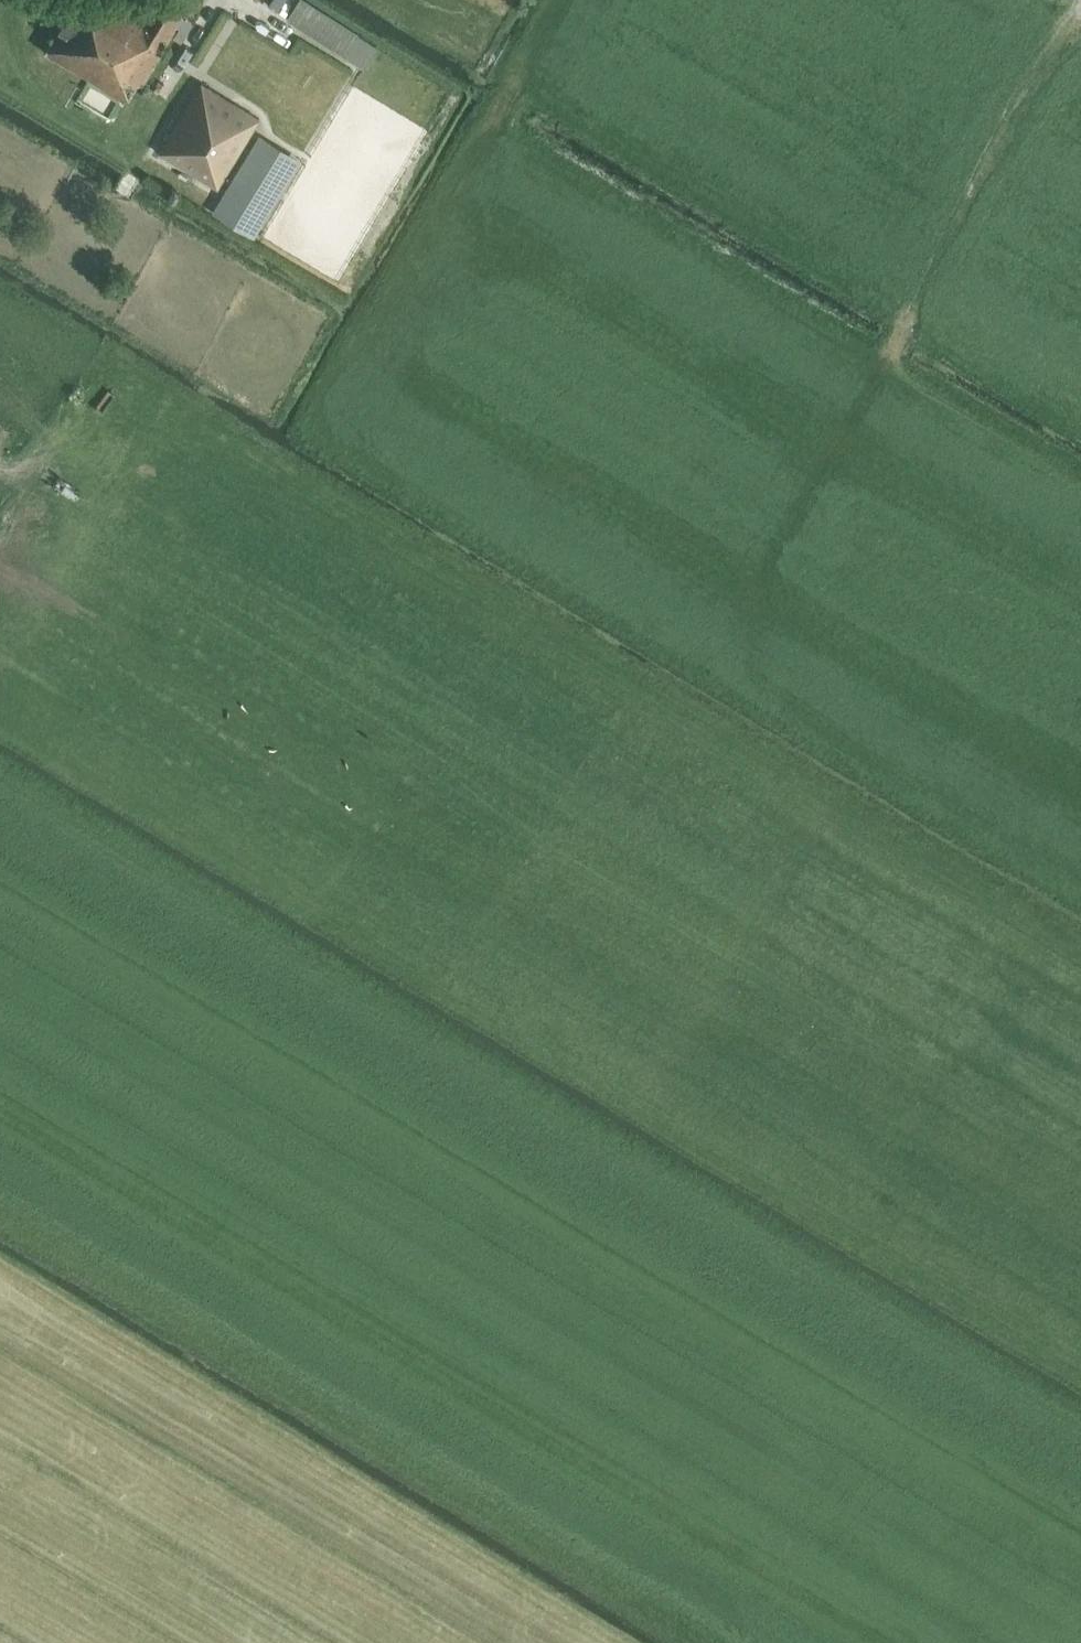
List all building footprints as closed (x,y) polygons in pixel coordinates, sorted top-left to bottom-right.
[(193,0),(123,0),(121,4),(114,0),(75,0),(45,51),(127,100),(139,82),(143,84),(193,0)] [(359,34),(305,0),(299,0),(288,16),(346,53),(359,34)] [(219,188),(261,118),(202,82),(169,133),(174,135),(162,155),(219,188)] [(214,211),(255,236),(301,159),(260,135),(214,211)]
